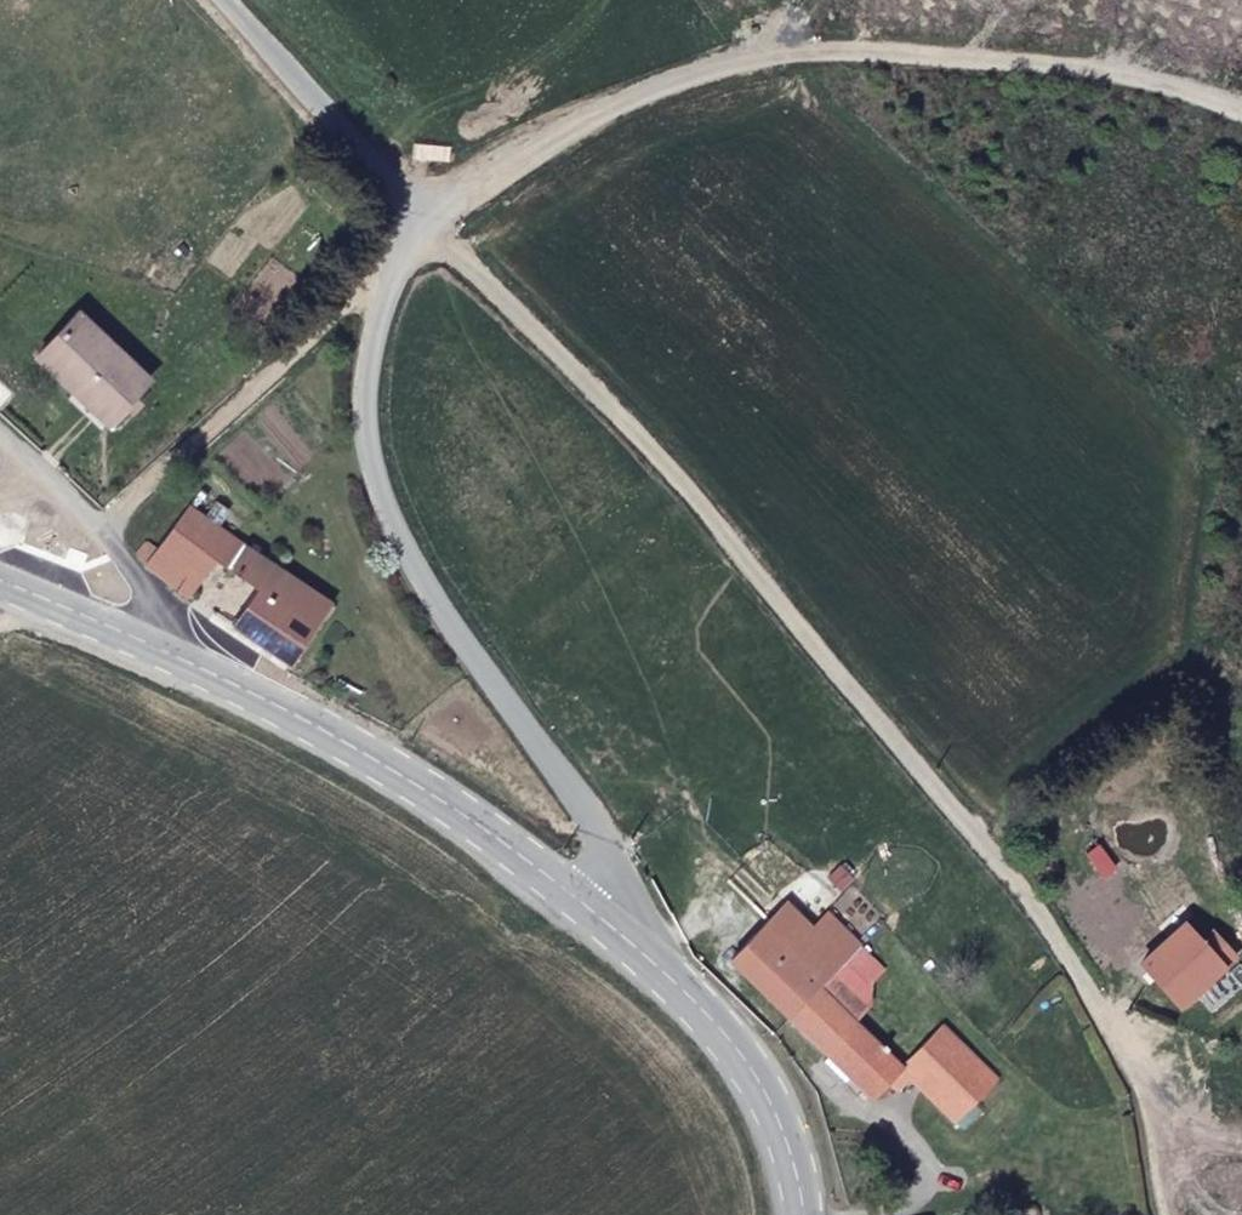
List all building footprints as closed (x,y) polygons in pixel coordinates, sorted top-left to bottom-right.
[(144,391),(74,322),(32,364),(102,432),(144,391)] [(109,438),(134,413),(128,407),(102,432),(109,438)] [(211,561),(256,589),(231,629),(298,670),(337,593),(186,506),(141,573),(186,601),(211,561)] [(789,1023),(824,987),(862,946),(829,911),(814,927),(787,900),(731,963),(789,1023)] [(1225,955),(1200,931),(1166,973),(1193,996),(1225,955)] [(862,946),(824,987),(859,1021),(872,1005),(873,983),(886,970),(862,946)] [(789,1023),(874,1101),(889,1084),(904,1068),(859,1021),(824,987),(789,1023)] [(910,1080),(955,1124),(999,1078),(943,1025),(904,1068),(889,1084),(899,1091),(910,1080)]
